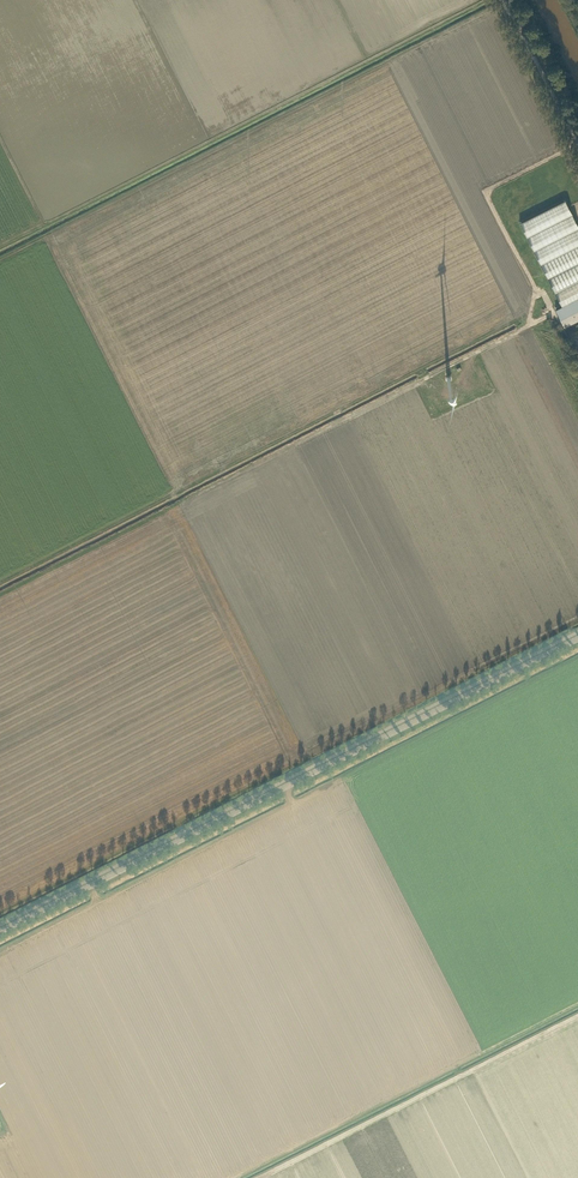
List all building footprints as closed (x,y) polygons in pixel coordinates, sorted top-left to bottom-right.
[(577,244),(577,227),(564,199),(519,223),(540,264),(577,244)] [(540,264),(561,306),(555,309),(563,327),(577,319),(577,244),(540,264)] [(571,337),(577,334),(577,324),(567,329),(571,337)]
